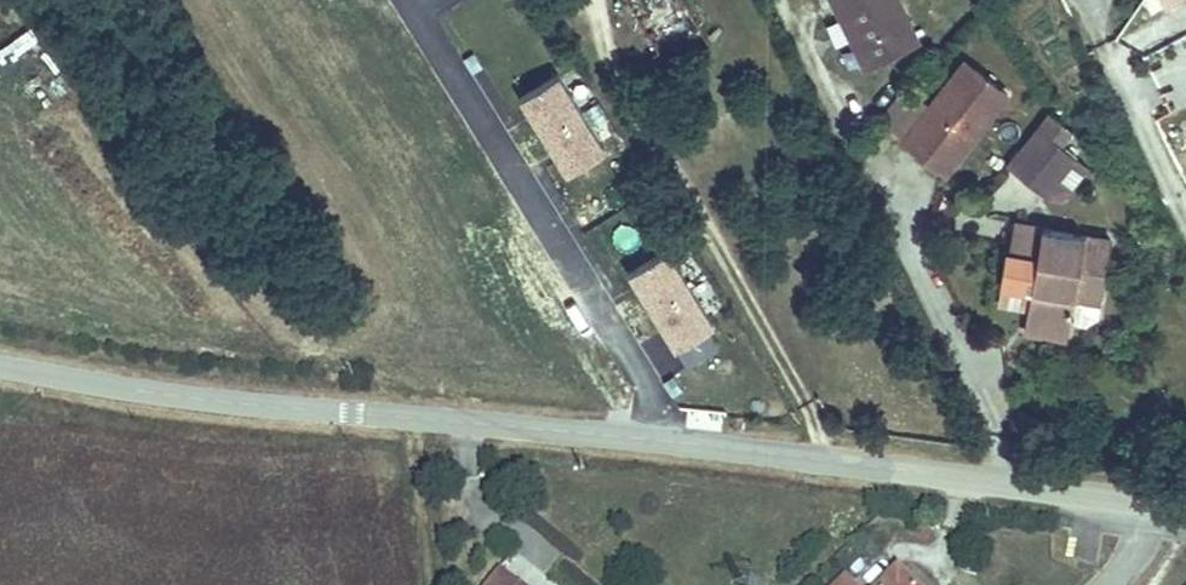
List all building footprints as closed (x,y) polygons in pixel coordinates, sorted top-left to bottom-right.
[(835,9),(843,6),(859,37),(853,40),(863,60),(919,32),(902,0),(831,0),(835,9)] [(900,81),(874,115),(947,170),(1004,91),(960,58),(927,101),(900,81)] [(603,138),(556,64),(518,88),(564,162),(603,138)] [(1017,151),(1004,167),(1044,200),(1073,166),(1057,152),(1064,143),(1040,124),(1021,148),(1017,151)] [(1014,218),(1006,262),(1033,267),(1030,284),(1023,323),(1065,332),(1072,293),(1096,298),(1107,236),(1014,218)] [(712,313),(665,238),(627,262),(686,356),(716,337),(704,318),(712,313)] [(1033,267),(1006,262),(1001,281),(1030,284),(1033,267)] [(901,562),(878,584),(923,584),(901,562)] [(487,584),(530,584),(504,564),(487,584)] [(834,584),(860,584),(847,572),(834,584)]
